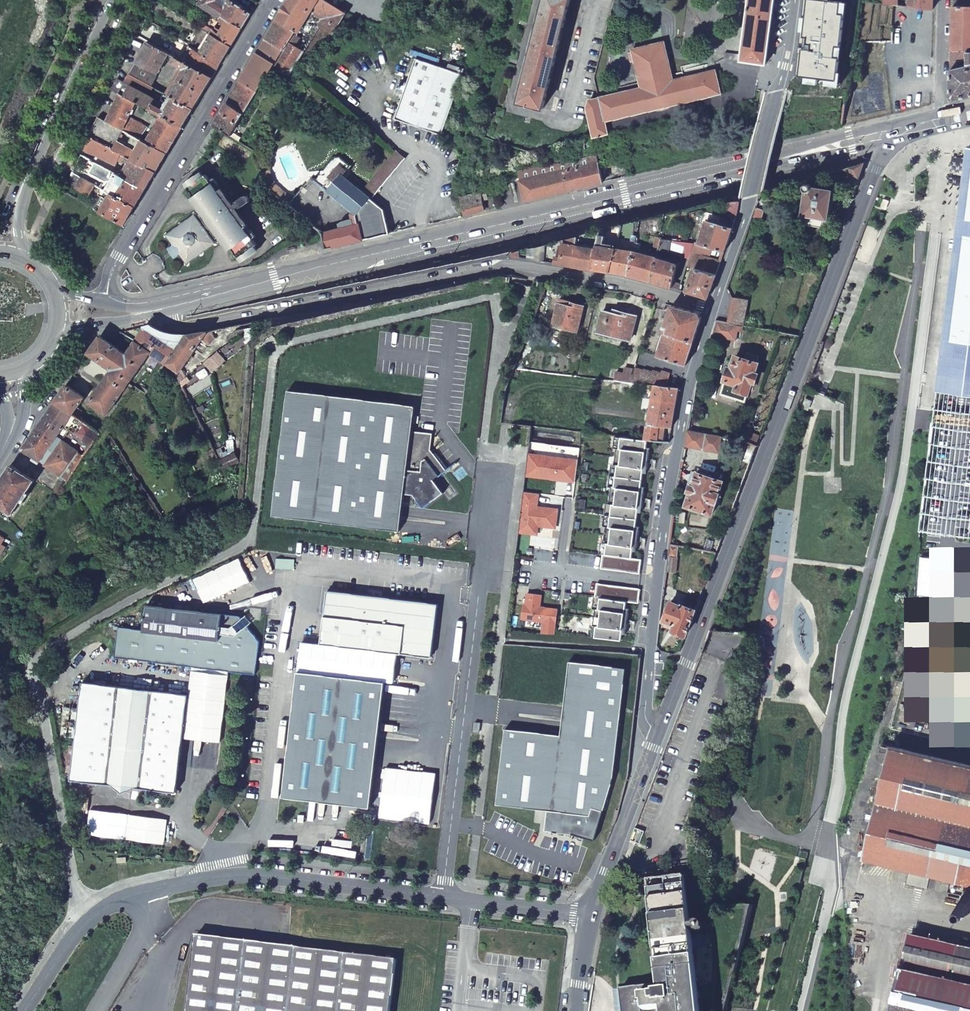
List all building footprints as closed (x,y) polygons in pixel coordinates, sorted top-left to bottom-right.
[(199,5),(213,14),(226,22),(240,31),(251,14),(231,1),(231,0),(202,0),(199,5)] [(277,19),(295,31),(297,33),(298,31),(297,30),(309,10),(295,0),(288,0),(277,19)] [(345,13),(325,0),(295,0),(309,10),(323,19),(319,26),(332,34),(345,13)] [(538,27),(563,34),(571,0),(545,0),(538,27)] [(774,0),(749,0),(742,54),(741,60),(763,63),(765,63),(774,0)] [(909,6),(932,10),(933,0),(909,0),(909,6)] [(210,20),(213,14),(199,5),(195,11),(210,20)] [(952,7),(951,50),(969,49),(969,7),(962,7),(952,7)] [(264,41),(282,51),(293,35),(295,31),(277,19),(264,41)] [(202,29),(212,35),(231,46),(240,31),(226,22),(220,32),(216,31),(205,25),(202,29)] [(332,34),(319,26),(303,52),(289,75),(325,86),(342,59),(324,47),(332,34)] [(563,34),(538,27),(529,66),(553,72),(563,34)] [(212,35),(201,54),(220,65),(231,46),(212,35)] [(282,51),(271,69),(276,71),(289,75),(303,52),(294,46),(299,39),(293,35),(282,51)] [(151,44),(167,53),(171,46),(155,37),(151,44)] [(240,80),(258,90),(266,77),(271,69),(282,51),(264,41),(240,80)] [(172,63),(175,57),(167,53),(151,44),(147,42),(138,59),(159,71),(166,59),(172,63)] [(587,108),(593,134),(593,137),(608,133),(605,121),(721,93),(715,70),(673,80),(664,42),(632,50),(641,87),(599,98),(589,100),(587,108)] [(184,62),(187,63),(212,77),(220,65),(201,54),(192,49),(192,50),(184,62)] [(951,50),(950,96),(953,100),(969,96),(969,49),(951,50)] [(741,60),(742,54),(725,52),(724,58),(741,60)] [(417,58),(399,109),(446,124),(464,74),(448,69),(417,58)] [(212,77),(187,63),(169,95),(172,96),(194,108),(212,77)] [(450,63),(448,69),(464,74),(465,69),(450,63)] [(135,66),(130,74),(151,85),(155,77),(135,66)] [(553,72),(529,66),(519,102),(543,108),(553,72)] [(270,80),(276,71),(271,69),(266,77),(270,80)] [(183,127),(194,108),(172,96),(170,100),(171,101),(165,111),(154,104),(157,99),(117,78),(112,89),(120,93),(135,101),(162,116),(183,127)] [(235,88),(252,98),(258,90),(240,80),(235,88)] [(163,82),(159,89),(167,94),(168,91),(166,85),(163,82)] [(227,102),(243,113),(252,98),(235,88),(227,102)] [(127,116),(135,101),(120,93),(107,121),(121,129),(127,116)] [(227,102),(221,112),(237,123),(243,113),(227,102)] [(446,124),(399,109),(395,118),(442,134),(446,124)] [(220,129),(230,135),(237,123),(221,112),(213,125),(220,129)] [(123,130),(140,139),(147,127),(136,120),(127,116),(121,129),(123,130)] [(146,142),(167,153),(183,127),(162,116),(154,130),(153,132),(151,130),(150,133),(152,134),(146,142)] [(99,117),(90,137),(156,171),(167,153),(146,142),(144,141),(137,153),(117,141),(123,130),(121,129),(107,121),(99,117)] [(132,166),(125,178),(145,188),(156,171),(90,137),(84,148),(117,164),(119,159),(132,166)] [(968,142),(967,149),(962,194),(961,207),(959,221),(957,234),(939,367),(950,369),(969,371),(969,142),(968,142)] [(397,151),(368,186),(375,192),(404,157),(397,151)] [(276,184),(271,190),(323,233),(324,236),(326,248),(362,239),(357,215),(357,214),(320,183),(341,157),(339,156),(335,157),(324,170),(324,175),(319,175),(316,180),(312,177),(294,198),(276,184)] [(602,182),(598,162),(594,163),(592,156),(560,164),(566,191),(602,182)] [(362,239),(389,233),(383,208),(371,198),(342,175),(351,165),(341,157),(320,183),(357,214),(357,215),(362,239)] [(112,179),(115,172),(95,162),(90,172),(105,180),(112,179)] [(849,175),(859,176),(864,163),(849,167),(849,175)] [(560,164),(521,173),(527,200),(566,191),(560,164)] [(71,172),(66,183),(88,195),(95,184),(71,172)] [(103,189),(111,194),(134,206),(145,188),(125,178),(115,172),(112,179),(121,184),(117,190),(106,183),(103,189)] [(188,187),(204,176),(202,174),(186,185),(188,187)] [(830,177),(829,189),(837,190),(841,174),(830,177)] [(251,241),(231,213),(237,209),(240,207),(241,208),(249,202),(250,201),(250,199),(250,198),(248,196),(247,195),(245,195),(236,202),(237,203),(234,205),(228,209),(208,182),(204,176),(188,187),(204,211),(211,221),(214,225),(221,235),(238,258),(255,247),(251,241)] [(210,180),(208,182),(228,209),(234,205),(214,178),(210,180)] [(826,229),(829,189),(802,187),(801,187),(800,188),(800,189),(799,192),(798,192),(798,194),(796,194),(795,195),(794,196),(795,198),(798,198),(797,208),(795,208),(794,208),(794,210),(795,211),(796,212),(796,217),(798,218),(801,219),(800,227),(826,229)] [(465,215),(495,208),(493,196),(488,193),(479,192),(460,197),(465,215)] [(89,198),(84,203),(123,224),(134,206),(111,194),(104,205),(89,198)] [(879,206),(885,209),(888,200),(882,197),(879,206)] [(256,236),(237,209),(231,213),(251,241),(253,239),(256,236)] [(756,209),(753,218),(761,221),(765,212),(756,209)] [(211,221),(204,211),(198,215),(205,225),(211,221)] [(214,243),(206,231),(203,227),(194,215),(167,234),(174,243),(168,247),(175,257),(181,253),(187,262),(214,243)] [(214,225),(211,221),(205,225),(203,227),(206,231),(208,229),(214,225)] [(724,251),(732,228),(709,221),(701,244),(707,246),(724,251)] [(221,235),(214,225),(208,229),(216,239),(221,235)] [(593,243),(597,244),(599,236),(600,232),(589,233),(590,238),(593,243)] [(573,266),(576,246),(578,236),(561,240),(558,256),(556,256),(555,263),(573,266)] [(673,241),(662,239),(659,248),(670,252),(673,241)] [(690,255),(693,243),(677,241),(675,250),(690,255)] [(528,247),(527,258),(544,261),(546,243),(528,247)] [(703,258),(707,246),(701,244),(693,243),(690,255),(686,265),(694,267),(716,274),(720,263),(703,258)] [(597,244),(596,249),(591,269),(609,272),(616,247),(597,244)] [(596,249),(576,246),(573,266),(591,269),(596,249)] [(255,247),(238,258),(240,261),(256,249),(255,247)] [(632,251),(616,247),(609,272),(626,275),(632,251)] [(644,254),(632,251),(626,275),(651,281),(657,257),(648,255),(644,254)] [(657,257),(651,281),(669,287),(672,287),(678,264),(657,257)] [(708,298),(716,274),(694,267),(686,292),(708,298)] [(741,323),(743,324),(748,298),(733,296),(729,321),(737,323),(741,323)] [(585,305),(560,299),(554,324),(578,330),(585,305)] [(700,312),(671,304),(665,325),(662,324),(661,331),(695,342),(702,321),(703,318),(700,312)] [(639,316),(610,308),(609,311),(605,310),(600,331),(632,340),(639,316)] [(729,321),(715,319),(711,333),(734,337),(737,323),(729,321)] [(160,357),(165,361),(175,369),(182,384),(187,381),(182,371),(202,342),(208,335),(193,337),(185,338),(174,338),(169,337),(164,335),(158,331),(155,328),(152,325),(150,326),(147,327),(147,330),(138,342),(152,351),(160,357)] [(687,365),(695,342),(661,331),(659,335),(667,337),(662,353),(661,357),(687,365)] [(221,332),(208,335),(202,342),(222,338),(221,332)] [(123,393),(129,398),(139,384),(132,380),(152,351),(138,342),(129,354),(102,335),(90,352),(113,368),(90,401),(108,413),(123,393)] [(655,350),(662,353),(667,337),(659,335),(655,350)] [(727,372),(722,389),(746,397),(753,374),(756,375),(758,367),(755,367),(758,356),(757,356),(759,350),(749,347),(747,353),(736,350),(734,358),(731,357),(729,366),(727,366),(725,372),(727,372)] [(637,367),(632,381),(655,385),(667,386),(671,374),(662,371),(662,373),(654,370),(654,371),(645,368),(645,370),(637,367)] [(87,397),(69,384),(57,401),(82,417),(85,412),(79,408),(87,397)] [(674,419),(680,388),(667,386),(655,385),(645,437),(657,438),(659,425),(667,426),(668,418),(674,419)] [(414,408),(286,394),(273,520),(401,534),(405,497),(413,498),(424,510),(444,495),(433,481),(439,477),(440,479),(447,473),(431,451),(432,436),(412,433),(414,408)] [(813,401),(805,398),(801,408),(804,409),(809,411),(813,401)] [(70,480),(104,433),(82,417),(57,401),(25,449),(36,456),(35,457),(49,466),(70,480)] [(702,447),(704,433),(688,430),(685,444),(702,447)] [(642,436),(615,434),(614,445),(617,445),(615,461),(613,461),(610,481),(613,482),(612,498),(609,498),(607,518),(609,519),(608,535),(605,535),(604,546),(601,546),(599,560),(638,564),(640,550),(630,549),(631,542),(631,538),(635,538),(637,522),(633,521),(633,517),(634,505),(635,501),(639,502),(640,485),(637,485),(637,481),(638,469),(639,465),(642,465),(644,449),(640,448),(641,444),(642,436)] [(25,449),(19,457),(30,464),(35,457),(36,456),(25,449)] [(528,456),(526,477),(574,490),(576,469),(528,456)] [(0,485),(0,501),(15,511),(23,500),(25,502),(31,494),(29,492),(36,481),(24,474),(30,464),(19,457),(0,485)] [(713,514),(725,480),(697,472),(694,484),(692,483),(689,491),(691,492),(686,505),(713,514)] [(524,493),(521,527),(535,528),(536,519),(541,520),(554,521),(555,503),(543,502),(543,505),(539,504),(539,502),(539,495),(524,493)] [(678,556),(680,546),(669,544),(666,570),(677,571),(679,557),(679,556),(678,556)] [(639,579),(596,574),(594,589),(599,589),(598,600),(601,601),(599,618),(596,617),(595,628),(621,631),(622,624),(623,620),(626,621),(628,604),(624,603),(625,599),(625,592),(638,594),(639,579)] [(543,616),(542,628),(554,629),(556,604),(538,602),(539,589),(525,588),(524,601),(521,601),(520,614),(543,616)] [(440,610),(330,594),(323,648),(433,662),(440,610)] [(685,634),(695,609),(683,605),(682,606),(671,602),(665,620),(666,621),(664,626),(673,629),(673,630),(685,634)] [(238,616),(146,606),(143,632),(118,630),(115,660),(254,675),(257,642),(238,616)] [(509,727),(503,807),(553,814),(549,835),(577,839),(600,847),(619,784),(628,660),(571,656),(565,731),(509,727)] [(387,687),(300,679),(289,805),(376,813),(387,687)] [(186,697),(83,685),(72,785),(176,796),(182,741),(186,700),(186,697)] [(223,704),(186,700),(182,741),(219,745),(223,704)] [(864,857),(969,883),(969,767),(890,748),(864,857)] [(14,847),(0,838),(0,858),(14,847)] [(653,1010),(704,1010),(693,873),(655,877),(664,988),(658,988),(659,990),(645,991),(644,989),(626,990),(627,1001),(618,1002),(619,1010),(623,1010),(627,1010),(647,1010),(653,1010)] [(910,935),(893,1010),(969,1010),(969,949),(910,935)] [(391,967),(286,955),(192,944),(185,1010),(386,1010),(391,967)]
